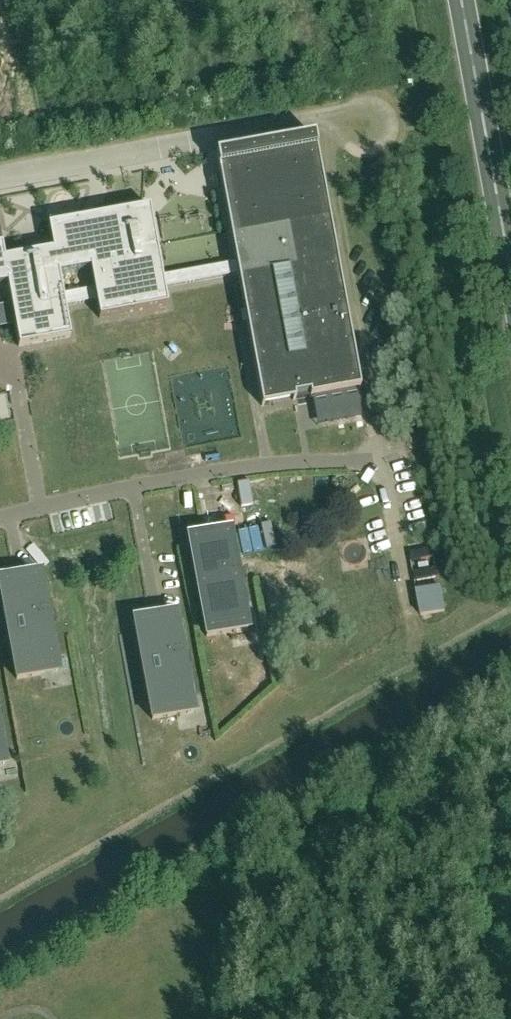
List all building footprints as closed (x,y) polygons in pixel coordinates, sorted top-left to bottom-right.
[(2,245),(0,245),(0,285),(7,284),(11,304),(0,306),(0,318),(13,315),(19,347),(70,337),(65,306),(96,300),(99,318),(167,306),(164,288),(237,274),(262,406),(264,406),(263,401),(292,396),(293,400),(313,397),(358,388),(360,388),(314,136),(215,154),(216,155),(218,166),(235,263),(162,276),(149,207),(48,226),(52,250),(4,259),(2,245)] [(248,629),(245,613),(229,529),(188,537),(206,637),(248,629)] [(55,656),(40,572),(0,579),(0,589),(17,679),(58,672),(55,656)] [(421,615),(445,611),(440,587),(417,592),(421,615)] [(193,712),(190,696),(175,613),(134,620),(152,720),(193,712)]
